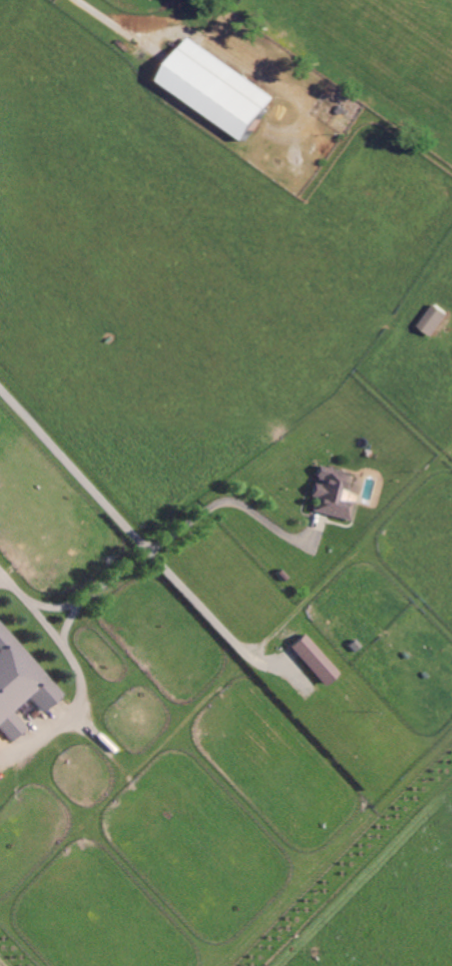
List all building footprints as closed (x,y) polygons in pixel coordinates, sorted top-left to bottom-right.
[(283,97),(196,39),(168,82),(254,141),(283,97)] [(451,321),(451,310),(443,303),(427,326),(441,336),(451,321)] [(361,476),(319,465),(311,498),(315,499),(312,510),(350,520),(361,476)] [(13,743),(29,728),(14,711),(31,697),(45,714),(66,695),(0,620),(0,728),(13,743)] [(329,686),(343,673),(306,634),(292,648),(329,686)]
